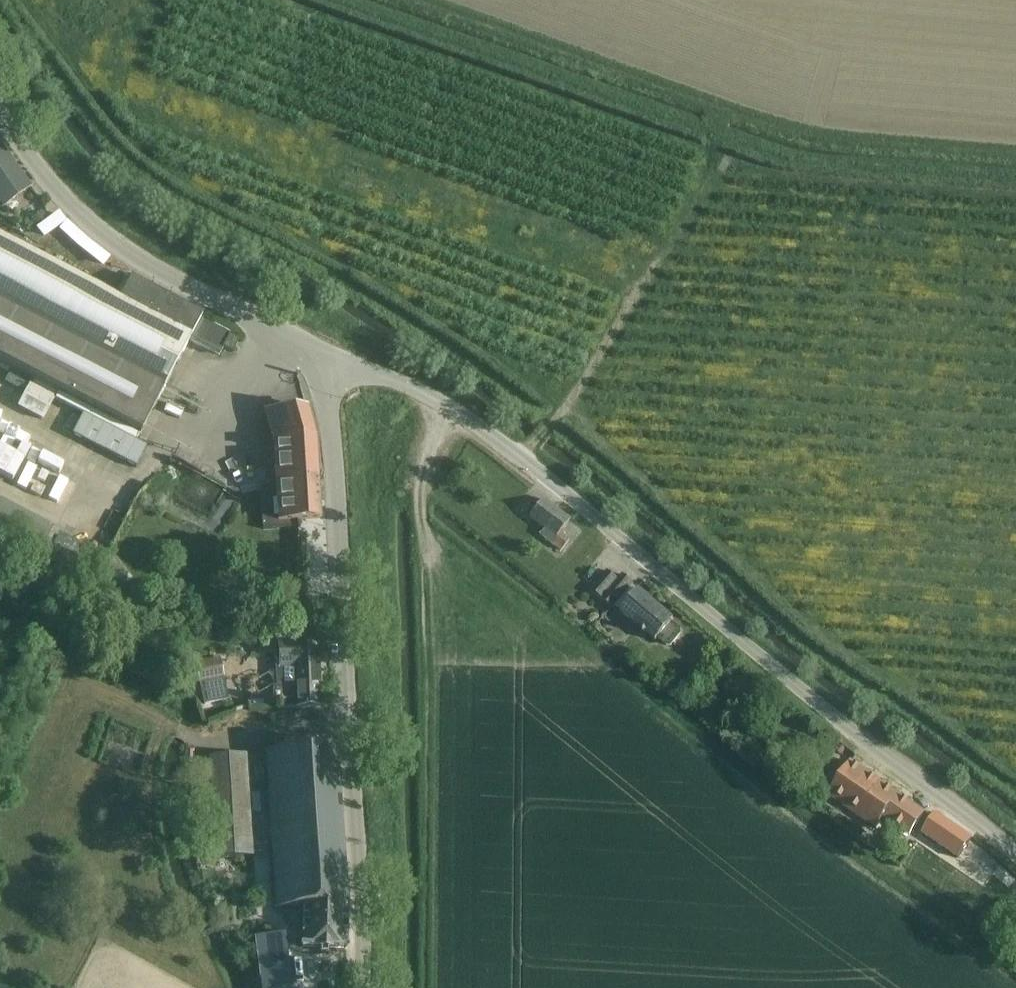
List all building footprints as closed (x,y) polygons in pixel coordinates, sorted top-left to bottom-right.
[(27,184),(0,148),(0,200),(1,202),(27,184)] [(41,211),(30,219),(37,228),(47,220),(41,211)] [(228,335),(229,334),(199,318),(202,314),(130,276),(117,300),(0,238),(0,362),(57,392),(67,397),(62,405),(65,406),(82,415),(71,435),(118,460),(134,468),(145,447),(134,441),(138,434),(140,435),(162,391),(188,341),(217,356),(222,348),(228,335)] [(228,335),(222,348),(231,352),(238,340),(228,335)] [(28,384),(16,408),(42,421),(54,398),(57,392),(33,379),(30,385),(28,384)] [(306,408),(264,412),(273,441),(275,485),(278,521),(297,520),(319,518),(317,482),(315,438),(308,408),(306,408)] [(559,552),(568,542),(559,534),(569,522),(555,510),(542,499),(527,517),(542,530),(538,535),(559,552)] [(618,580),(607,572),(590,591),(612,611),(613,609),(618,612),(654,643),(657,640),(665,647),(670,647),(679,636),(678,632),(670,625),(672,622),(630,587),(632,584),(621,575),(618,580)] [(293,644),(276,645),(277,668),(275,668),(276,688),(273,690),(274,710),(319,708),(315,632),(293,633),(293,644)] [(218,659),(195,663),(200,685),(222,680),(218,659)] [(839,744),(834,750),(840,755),(845,749),(839,744)] [(344,949),(347,908),(336,746),(263,752),(273,909),(300,909),(299,947),(344,949)] [(252,856),(246,755),(207,757),(208,767),(187,768),(192,851),(212,850),(213,858),(252,856)] [(910,838),(925,816),(850,764),(827,796),(874,829),(881,819),(910,838)] [(956,860),(970,839),(933,814),(919,835),(956,860)] [(1015,882),(1015,878),(982,848),(969,862),(987,877),(989,875),(1008,891),(1015,882)] [(281,936),(253,939),(258,987),(287,987),(281,936)]
